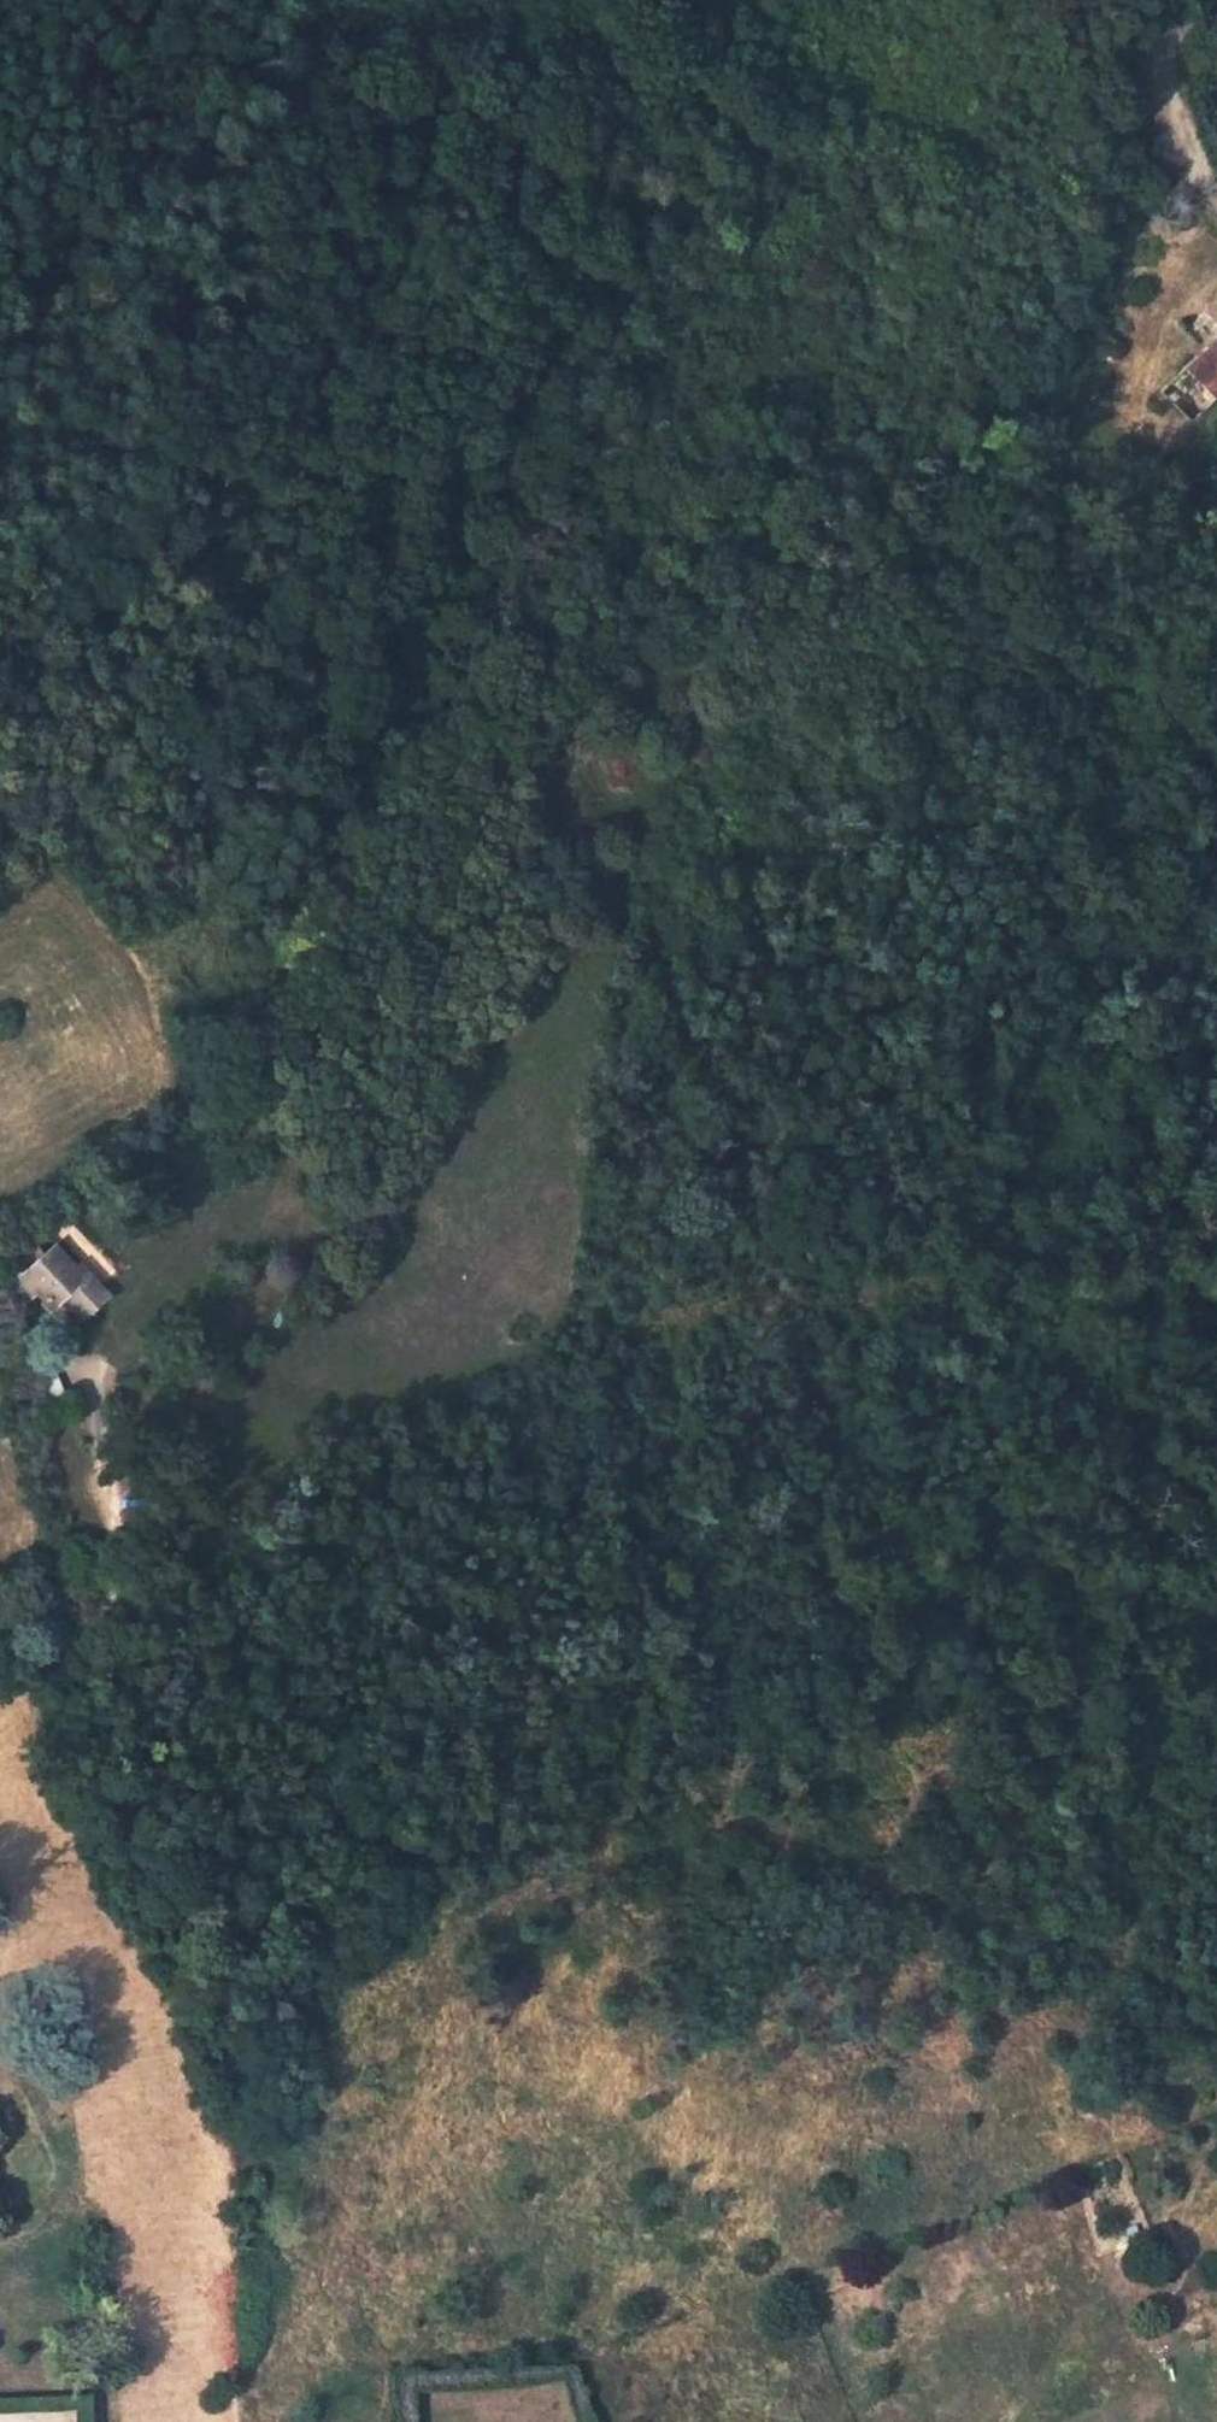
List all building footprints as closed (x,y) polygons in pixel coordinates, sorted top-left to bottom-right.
[(1187,371),(1214,399),(1216,402),(1216,401),(1216,341),(1187,371)] [(1187,371),(1174,383),(1202,411),(1214,399),(1187,371)] [(81,1275),(55,1247),(24,1276),(50,1304),(61,1294),(82,1318),(107,1295),(86,1271),(81,1275)] [(21,1372),(52,1364),(36,1345),(19,1339),(12,1341),(21,1372)] [(21,1372),(32,1411),(66,1401),(52,1364),(21,1372)]
